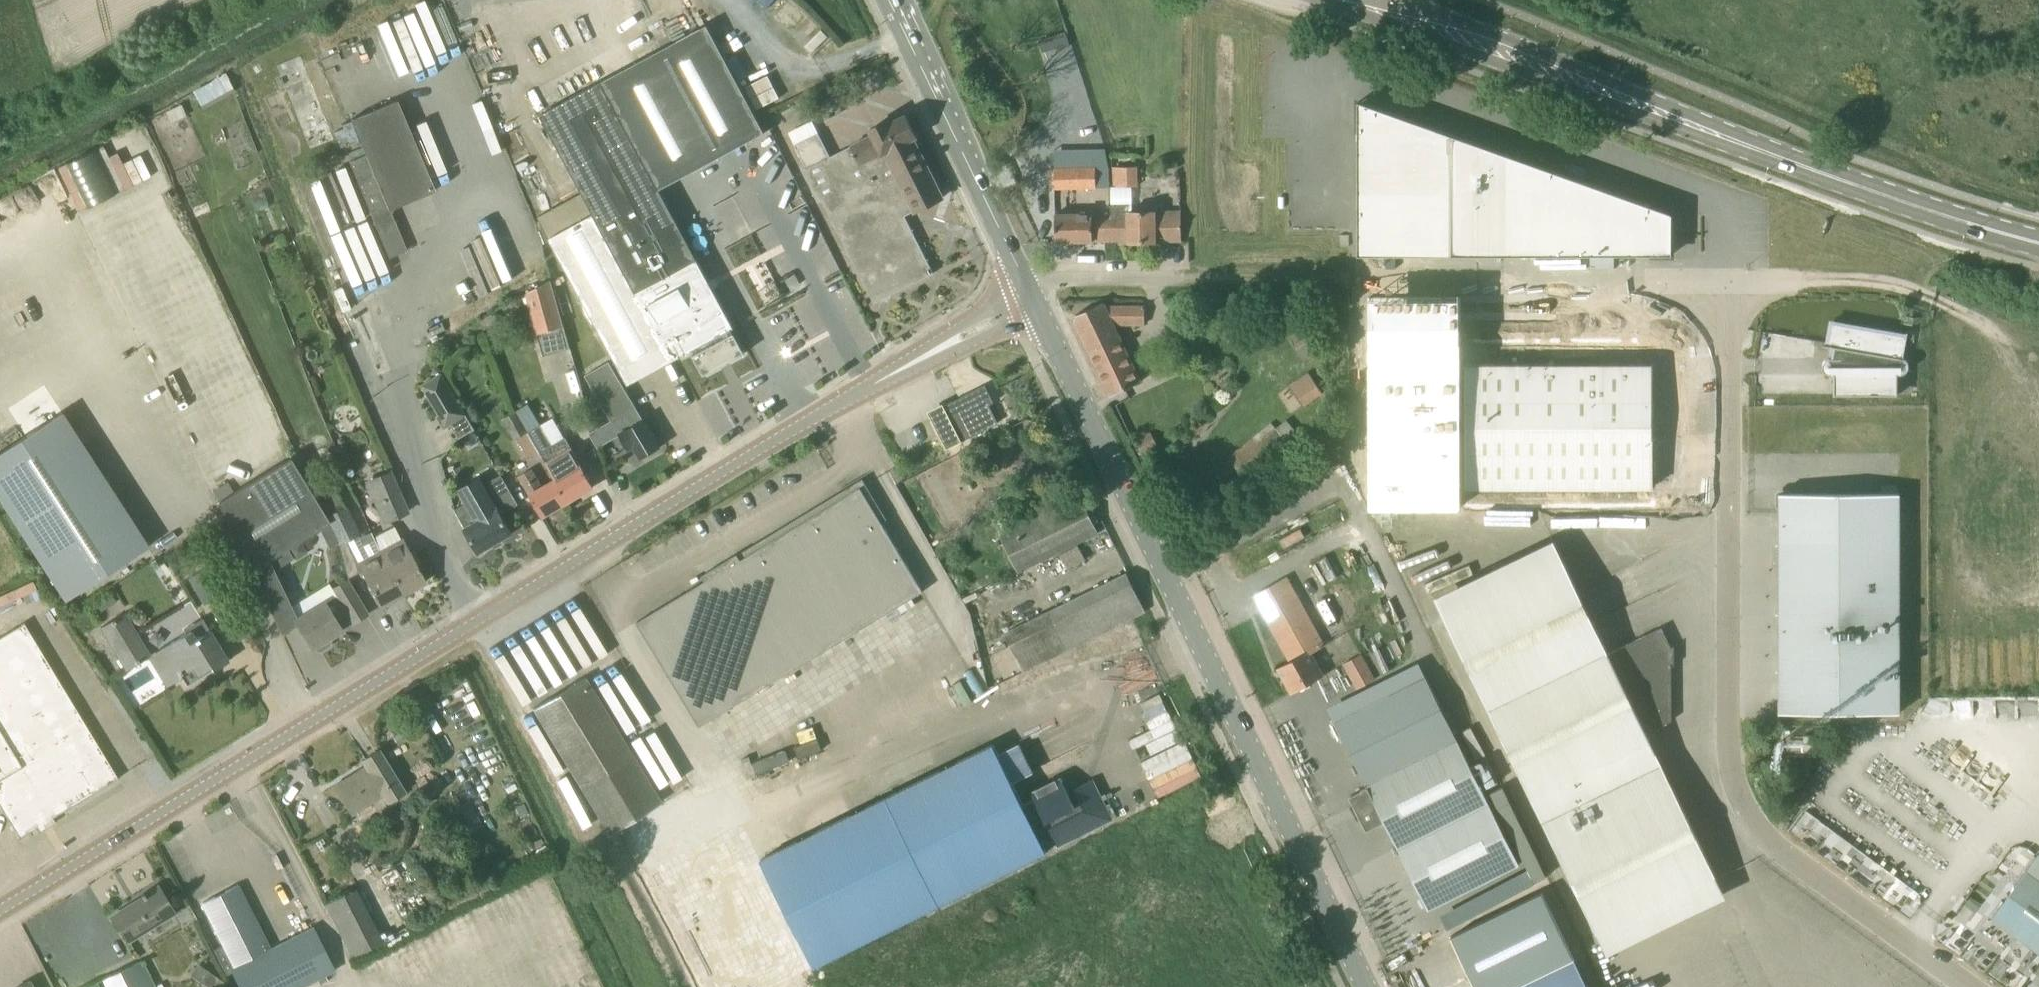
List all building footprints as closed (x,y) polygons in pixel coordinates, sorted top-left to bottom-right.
[(745,354),(732,329),(734,328),(660,189),(765,132),(707,25),(541,115),(584,191),(538,217),(629,384),(691,351),(705,375),(722,366),(723,367),(728,364),(727,363),(745,354)] [(366,154),(349,160),(368,207),(389,258),(407,250),(390,209),(435,190),(397,100),(351,119),(366,154)] [(1673,213),(1358,102),(1357,256),(1672,256),(1673,213)] [(823,200),(875,303),(934,273),(905,216),(944,197),(914,138),(917,136),(906,115),(894,121),(891,113),(871,123),(875,130),(876,133),(831,156),(819,130),(795,142),(807,167),(803,169),(819,202),(823,200)] [(148,169),(161,164),(143,124),(107,140),(115,158),(139,148),(148,169)] [(1112,187),(1138,187),(1138,167),(1112,167),(1112,187)] [(1055,188),(1075,188),(1096,187),(1096,168),(1055,168),(1055,188)] [(1155,238),(1165,238),(1165,215),(1155,215),(1155,211),(1130,211),(1130,204),(1111,204),(1111,213),(1101,213),(1101,222),(1095,223),(1095,241),(1129,241),(1129,242),(1155,241),(1155,238)] [(1182,241),(1182,221),(1182,211),(1165,211),(1165,215),(1165,238),(1165,241),(1182,241)] [(1056,242),(1095,241),(1095,223),(1101,222),(1101,213),(1055,214),(1056,242)] [(388,272),(374,234),(360,239),(357,228),(334,237),(352,285),(388,272)] [(538,335),(563,327),(550,281),(526,294),(538,335)] [(1473,341),(1473,298),(1387,298),(1387,341),(1386,341),(1386,488),(1653,488),(1653,433),(1677,433),(1677,362),(1681,360),(1683,357),(1683,353),(1680,350),(1676,349),(1673,350),(1667,345),(1669,341),(1668,337),(1665,335),(1661,334),(1657,337),(1656,341),(1524,340),(1473,341)] [(1110,396),(1140,382),(1113,324),(1145,323),(1145,306),(1106,306),(1104,302),(1077,314),(1075,321),(1110,396)] [(1901,373),(1904,372),(1906,371),(1907,369),(1908,367),(1908,363),(1907,361),(1905,359),(1903,358),(1906,334),(1898,333),(1830,322),(1828,337),(1826,347),(1833,348),(1831,359),(1828,359),(1826,360),(1824,362),(1823,364),(1823,367),(1823,369),(1824,371),(1826,373),(1828,374),(1830,374),(1834,374),(1834,395),(1898,394),(1897,373),(1901,373)] [(661,447),(639,410),(610,361),(585,375),(592,387),(610,420),(588,433),(596,448),(619,434),(629,450),(635,446),(642,458),(661,447)] [(475,428),(442,371),(421,383),(439,414),(444,412),(459,437),(475,428)] [(943,406),(929,413),(944,444),(988,422),(979,404),(991,398),(982,379),(940,400),(943,406)] [(149,546),(62,411),(0,452),(0,500),(65,600),(149,546)] [(540,453),(529,433),(519,416),(504,425),(514,441),(518,439),(529,459),(540,453)] [(1245,478),(1288,442),(1271,423),(1253,438),(1252,437),(1227,458),(1245,478)] [(569,501),(594,486),(573,445),(571,446),(566,438),(552,446),(541,426),(529,433),(540,453),(541,453),(556,478),(569,501)] [(1141,453),(1159,444),(1152,431),(1135,441),(1141,453)] [(316,499),(291,457),(218,502),(282,634),(298,624),(312,647),(314,646),(316,649),(321,651),(330,646),(331,640),(330,637),(341,630),(336,622),(349,614),(353,622),(367,614),(346,582),(332,590),(335,593),(296,617),(274,570),(294,558),(295,560),(308,552),(301,540),(329,522),(331,526),(333,524),(321,497),(316,499)] [(543,486),(532,467),(520,474),(543,516),(569,501),(556,478),(543,486)] [(371,480),(389,520),(407,512),(390,471),(371,480)] [(455,510),(479,552),(513,533),(502,514),(519,504),(501,475),(482,485),(486,492),(477,497),(455,510)] [(922,592),(861,487),(741,560),(738,554),(702,575),(705,580),(637,622),(700,726),(922,592)] [(333,524),(331,526),(340,545),(347,542),(347,541),(359,535),(360,534),(337,489),(321,497),(333,524)] [(1899,712),(1900,653),(1900,494),(1787,494),(1787,498),(1779,505),(1779,712),(1899,712)] [(1018,572),(1081,541),(1099,532),(1081,496),(1000,536),(1018,572)] [(1306,515),(1270,532),(1280,553),(1316,536),(1306,515)] [(402,539),(401,540),(380,550),(378,551),(401,594),(425,581),(417,566),(419,564),(420,561),(416,553),(412,552),(409,553),(402,539)] [(1446,616),(1481,687),(1490,704),(1533,795),(1598,934),(1716,875),(1647,733),(1672,721),(1672,663),(1664,660),(1662,653),(1672,648),(1661,628),(1610,652),(1607,646),(1599,628),(1563,557),(1554,539),(1436,598),(1446,616)] [(378,551),(369,555),(358,562),(359,565),(380,605),(401,594),(378,551)] [(188,578),(203,606),(225,594),(210,566),(188,578)] [(1023,672),(1128,620),(1146,612),(1127,573),(1004,633),(1023,672)] [(1284,580),(1253,596),(1290,660),(1278,667),(1293,693),(1325,675),(1313,653),(1325,646),(1287,578),(1284,580)] [(104,621),(126,610),(116,590),(94,600),(104,621)] [(941,647),(952,642),(939,612),(927,617),(941,647)] [(126,671),(149,657),(150,656),(123,613),(100,628),(126,671)] [(119,778),(23,623),(0,637),(0,805),(20,838),(119,778)] [(201,635),(193,623),(183,629),(185,633),(159,650),(167,663),(156,669),(167,687),(182,678),(187,686),(228,661),(209,630),(201,635)] [(1357,690),(1376,679),(1362,653),(1342,664),(1357,690)] [(609,834),(661,802),(585,677),(533,708),(609,834)] [(1457,738),(1425,678),(1335,725),(1366,785),(1367,787),(1349,796),(1366,830),(1384,822),(1397,848),(1489,803),(1464,751),(1457,738)] [(751,717),(775,758),(803,743),(779,701),(751,717)] [(656,789),(677,779),(654,729),(633,738),(656,789)] [(1804,756),(1815,756),(1816,735),(1804,735),(1804,756)] [(1023,804),(993,744),(760,860),(814,967),(1047,852),(1042,842),(1046,839),(1048,843),(1055,839),(1058,846),(1112,819),(1093,780),(1068,792),(1061,778),(1032,792),(1035,798),(1023,804)] [(388,805),(406,794),(379,751),(363,760),(368,768),(336,787),(353,815),(383,797),(388,805)] [(1489,803),(1397,848),(1428,909),(1520,864),(1489,803)] [(1211,823),(1211,824),(1223,848),(1225,847),(1252,834),(1254,833),(1249,823),(1241,808),(1211,823)] [(1991,919),(2038,953),(2038,851),(1991,919)] [(238,885),(201,903),(233,967),(230,969),(239,986),(303,986),(314,981),(326,975),(341,968),(319,924),(270,949),(238,885)] [(128,941),(175,912),(158,886),(112,915),(128,941)] [(351,957),(383,941),(356,888),(325,904),(351,957)] [(142,960),(98,981),(85,986),(154,986),(142,960)] [(1574,960),(1517,986),(1587,986),(1574,960)]
